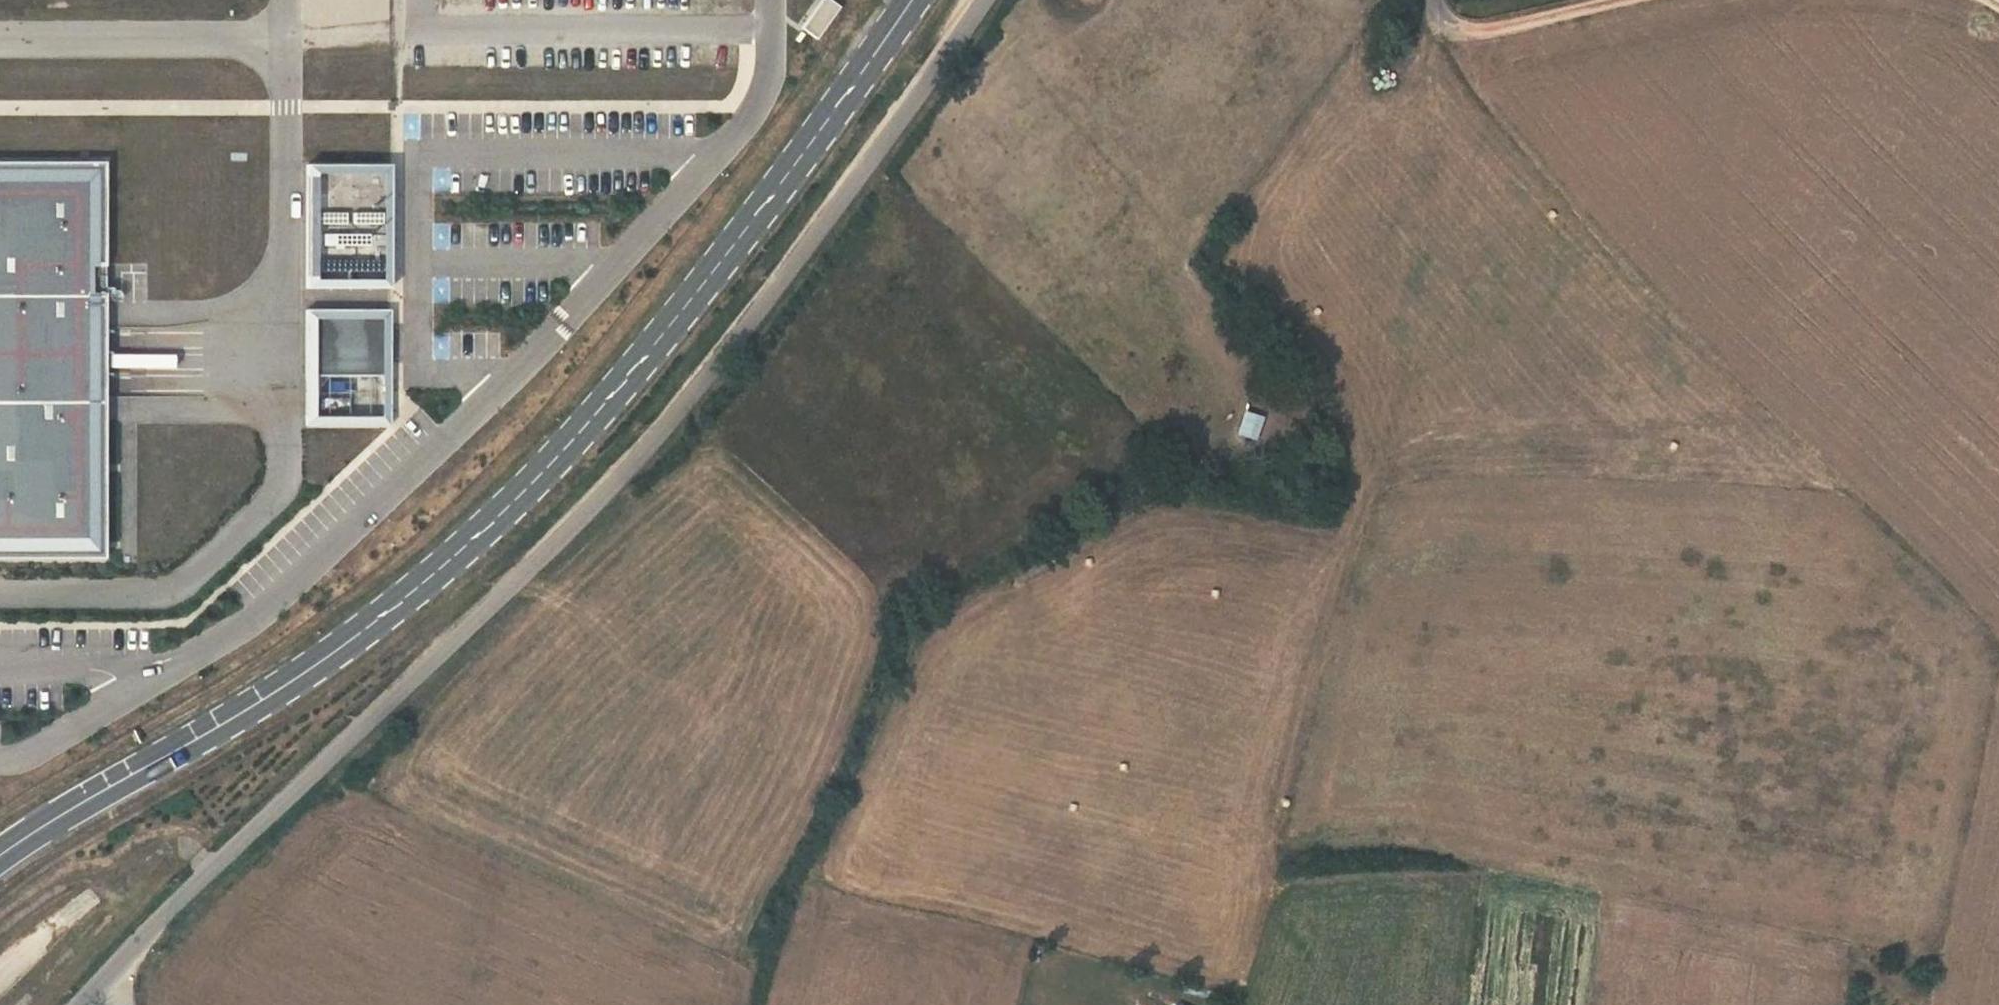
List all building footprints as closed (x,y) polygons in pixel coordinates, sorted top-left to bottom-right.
[(819,40),(843,7),(832,0),(825,0),(804,29),(819,40)] [(109,162),(0,163),(0,561),(114,559),(109,162)] [(394,165),(305,165),(304,290),(394,290),(394,165)] [(394,309),(305,309),(306,427),(395,427),(394,309)] [(1179,1004),(1198,1004),(1199,1001),(1182,996),(1179,1004)]
